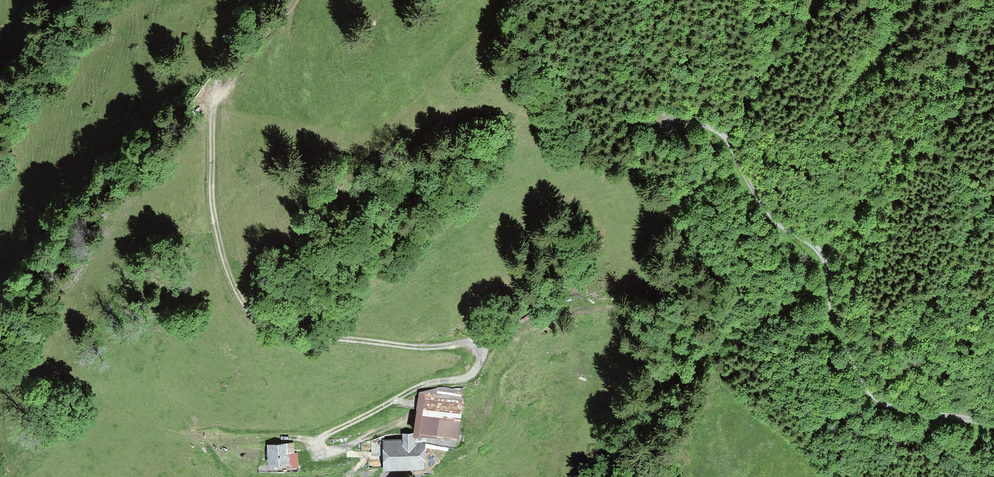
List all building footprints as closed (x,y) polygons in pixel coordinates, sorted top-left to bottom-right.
[(467,398),(428,393),(423,433),(462,438),(467,398)] [(417,431),(406,431),(406,440),(389,441),(390,467),(430,466),(430,442),(417,443),(417,431)] [(298,467),(296,442),(271,444),(273,469),(298,467)]
